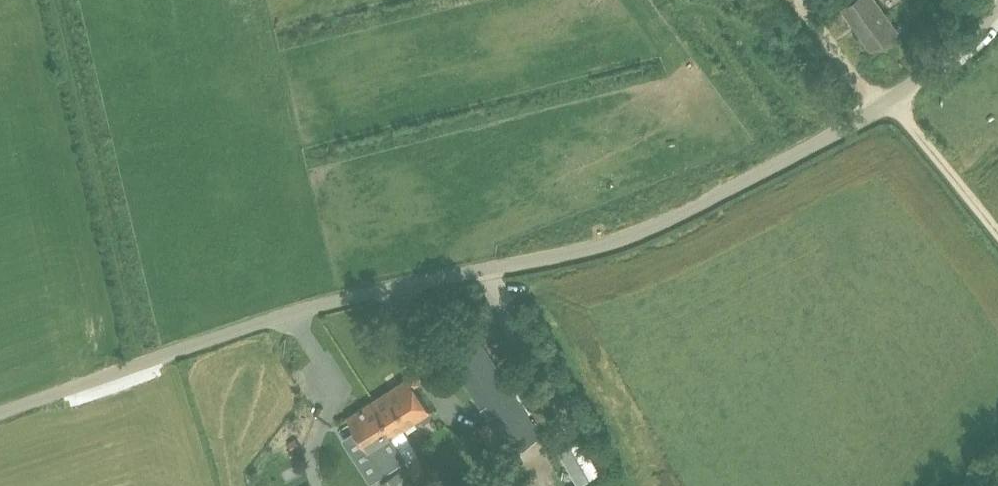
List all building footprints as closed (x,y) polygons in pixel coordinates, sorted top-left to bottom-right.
[(842,6),(871,48),(897,29),(877,0),(850,0),(842,6)] [(494,446),(504,460),(543,435),(476,333),(445,354),(502,441),(494,446)] [(410,377),(374,400),(379,408),(393,430),(392,431),(394,434),(431,411),(410,377)] [(379,408),(374,400),(347,417),(367,447),(392,431),(393,430),(379,408)] [(412,432),(401,438),(411,457),(422,451),(412,432)] [(570,470),(578,484),(600,472),(581,438),(570,444),(581,463),(570,470)] [(295,439),(289,443),(293,450),(299,446),(295,439)] [(407,463),(419,480),(420,480),(423,482),(429,478),(429,475),(430,474),(418,456),(407,463)] [(392,485),(420,485),(406,465),(386,477),(392,485)]
